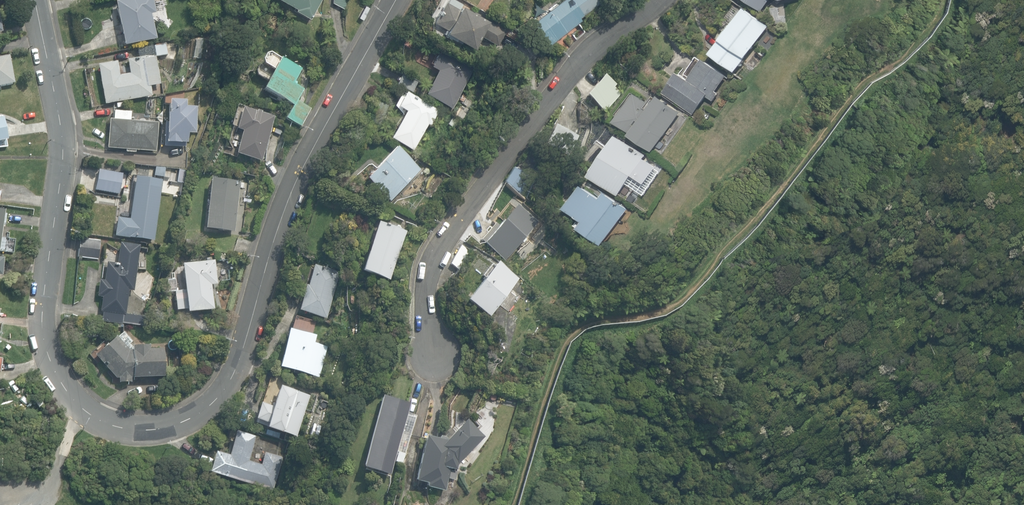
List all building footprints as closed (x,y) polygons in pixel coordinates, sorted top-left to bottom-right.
[(123,45),(155,38),(150,14),(155,13),(152,0),(121,0),(114,1),(123,45)] [(310,18),(320,0),(280,0),(295,8),(294,9),(310,18)] [(345,9),(346,0),(333,0),(333,3),(345,9)] [(549,44),(581,20),(579,17),(598,2),(597,0),(559,0),(531,21),(537,33),(549,44)] [(762,12),(771,0),(745,0),(762,12)] [(456,38),(472,47),(479,36),(497,46),(505,32),(484,21),(475,16),(460,7),(459,9),(445,1),(433,23),(446,30),(444,33),(455,40),(456,38)] [(780,6),(772,7),(774,24),(787,23),(786,15),(781,15),(780,6)] [(712,54),(736,72),(747,57),(770,26),(746,8),(723,39),(722,39),(712,54)] [(117,61),(97,65),(104,104),(151,96),(149,86),(159,84),(155,57),(168,54),(166,42),(136,47),(138,57),(126,59),(128,73),(119,75),(117,61)] [(425,95),(451,109),(473,68),(439,51),(430,68),(437,71),(425,95)] [(14,83),(8,55),(0,57),(0,85),(14,83)] [(285,118),(299,126),(309,108),(296,101),(302,89),(291,84),(298,70),(278,59),(261,89),(292,106),(285,118)] [(665,93),(695,114),(708,97),(713,101),(719,93),(717,91),(728,76),(704,59),(690,79),(680,72),(665,93)] [(396,85),(412,93),(417,82),(402,74),(396,85)] [(603,111),(621,91),(603,74),(587,92),(588,93),(585,96),(603,111)] [(732,82),(738,86),(741,82),(734,78),(732,82)] [(390,138),(412,151),(427,125),(430,126),(439,112),(405,93),(396,108),(404,113),(390,138)] [(631,133),(653,150),(682,112),(659,95),(631,133)] [(194,135),(195,107),(184,107),(184,101),(168,100),(168,114),(165,114),(164,147),(184,148),(184,143),(186,143),(186,135),(194,135)] [(375,123),(378,125),(387,107),(378,103),(377,109),(374,112),(373,115),(371,118),(371,119),(371,121),(372,121),(374,123),(375,123)] [(234,153),(261,161),(274,116),(242,107),(235,129),(241,131),(234,153)] [(130,111),(113,111),(113,119),(130,119),(130,111)] [(158,123),(109,119),(107,148),(156,152),(158,123)] [(544,145),(568,157),(579,136),(554,124),(544,145)] [(590,175),(619,195),(632,176),(638,181),(649,166),(642,161),(647,154),(619,134),(590,175)] [(365,179),(389,201),(419,170),(395,147),(365,179)] [(505,181),(524,194),(536,176),(517,164),(505,181)] [(98,167),(93,190),(118,195),(122,172),(98,167)] [(164,175),(165,168),(154,167),(154,174),(164,175)] [(114,236),(153,241),(161,181),(136,177),(130,218),(117,216),(114,236)] [(204,229),(233,232),(239,181),(209,178),(204,229)] [(581,227),(600,241),(607,231),(605,229),(613,218),(619,223),(630,208),(606,191),(602,198),(584,185),(567,207),(586,221),(581,227)] [(504,261),(537,223),(515,204),(497,225),(494,222),(479,239),(504,261)] [(3,224),(21,227),(23,214),(4,211),(4,210),(0,210),(0,247),(3,224)] [(361,270),(389,280),(407,231),(378,221),(361,270)] [(77,257),(98,259),(100,239),(79,237),(77,257)] [(140,246),(119,242),(116,263),(106,261),(103,280),(98,279),(96,296),(102,297),(99,311),(102,312),(101,321),(121,324),(121,323),(146,326),(147,318),(126,314),(129,292),(133,292),(140,246)] [(180,263),(186,312),(213,308),(211,284),(217,284),(214,259),(180,263)] [(467,299),(489,316),(516,280),(517,278),(516,277),(495,261),(467,299)] [(298,310),(326,318),(340,272),(314,264),(307,285),(306,284),(298,310)] [(160,321),(163,310),(154,308),(152,319),(160,321)] [(277,367),(318,379),(328,347),(313,343),(315,336),(288,328),(277,367)] [(118,375),(118,382),(130,382),(130,378),(134,377),(163,376),(162,348),(148,349),(148,344),(131,345),(129,343),(132,341),(123,331),(117,337),(116,335),(94,354),(115,378),(118,375)] [(265,427),(294,437),(308,396),(278,386),(271,406),(260,402),(255,418),(266,422),(265,427)] [(362,467),(390,475),(394,461),(402,463),(416,415),(407,412),(409,402),(382,394),(362,467)] [(426,486),(444,490),(449,468),(455,469),(457,463),(484,436),(467,418),(445,440),(444,439),(445,437),(439,435),(438,438),(425,435),(415,480),(427,482),(426,486)] [(254,437),(234,431),(227,454),(214,450),(208,471),(273,490),(282,457),(264,452),(260,465),(247,461),(254,437)]
